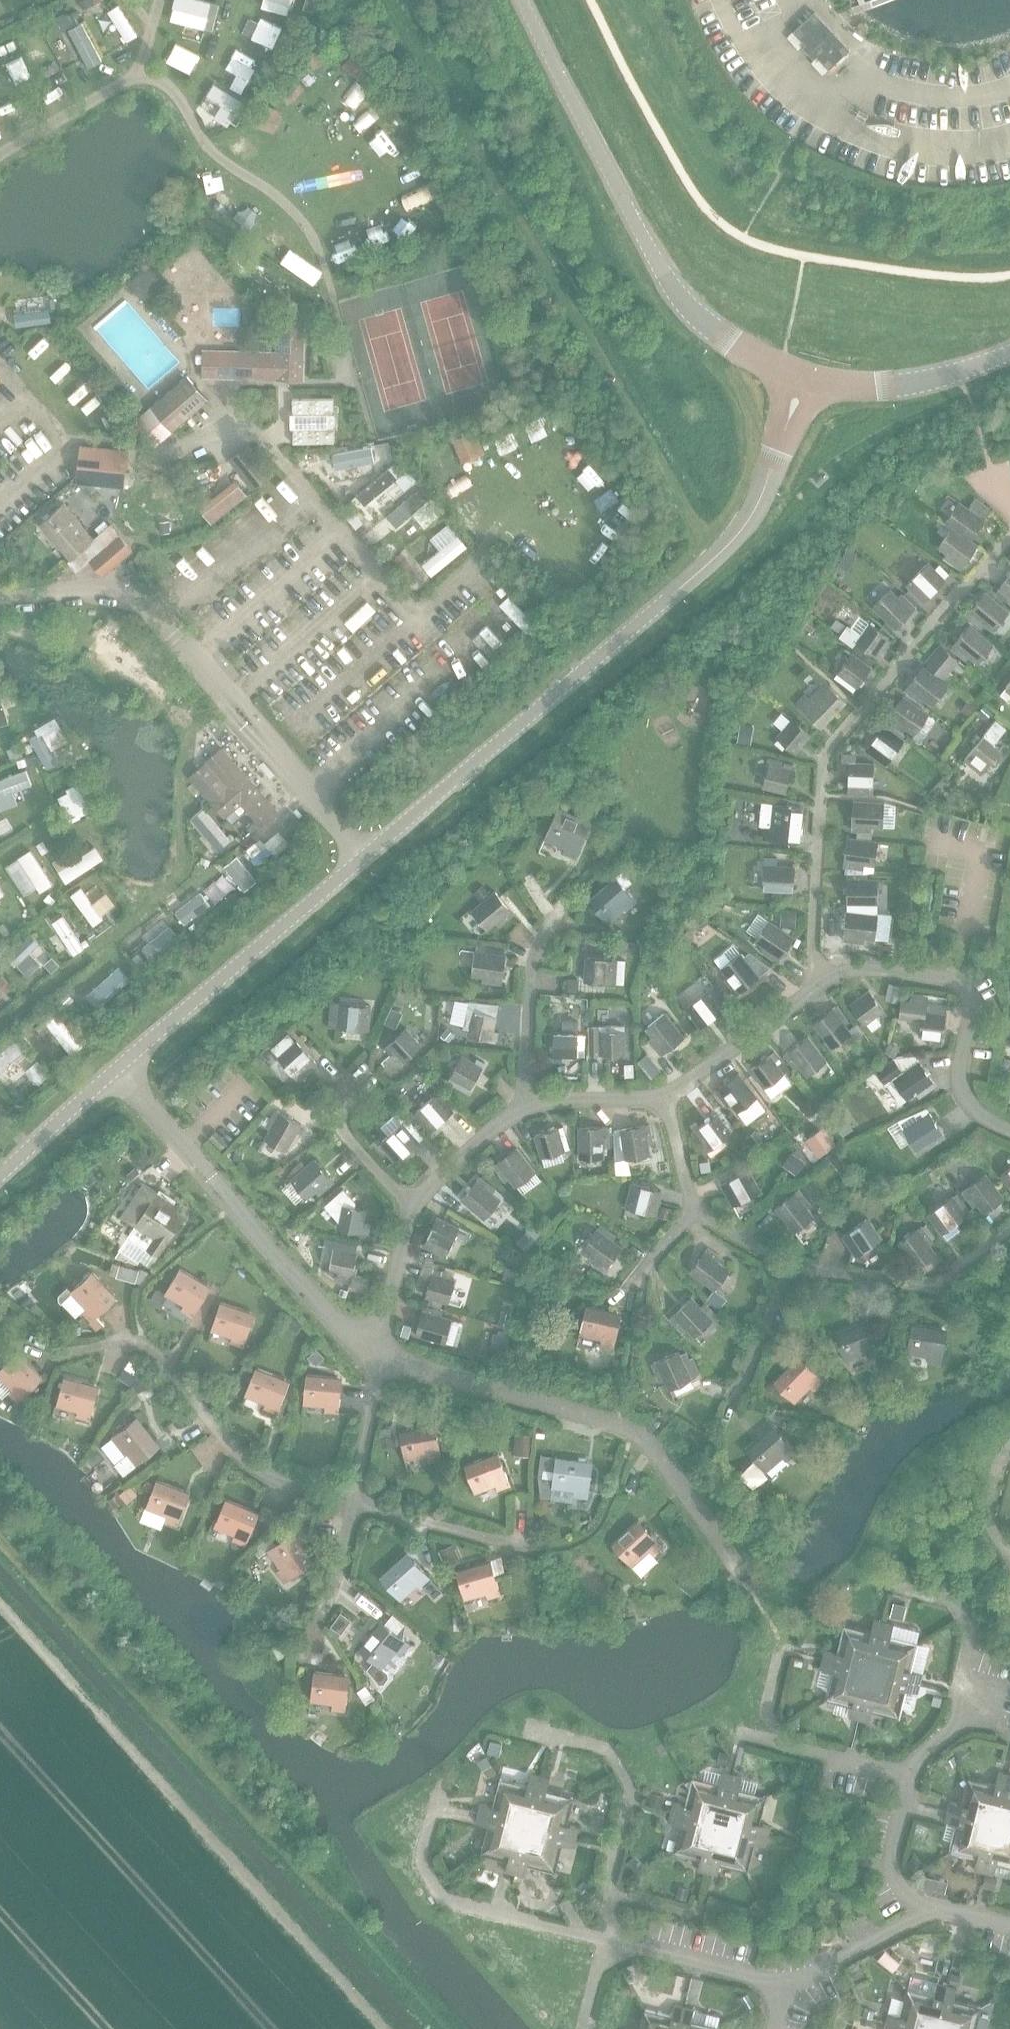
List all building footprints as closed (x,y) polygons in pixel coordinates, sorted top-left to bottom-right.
[(816,55),(828,68),(848,48),(814,12),(794,31),(806,44),(803,47),(813,58),(816,55)] [(299,49),(313,69),(332,54),(317,35),(299,49)] [(341,65),(360,80),(375,61),(357,46),(341,65)] [(271,86),(287,104),(304,88),(288,70),(271,86)] [(251,124),(273,132),(281,111),(259,102),(251,124)] [(202,376),(301,379),(302,316),(276,315),(275,351),(202,349),(202,376)] [(186,374),(134,420),(156,445),(171,432),(208,399),(186,374)] [(333,398),(292,398),(292,414),(294,414),(294,427),(292,427),(293,442),(334,442),(333,428),(337,428),(337,413),(333,413),(333,398)] [(228,458),(253,489),(272,473),(247,442),(228,458)] [(123,476),(125,476),(128,449),(81,443),(76,482),(123,487),(123,476)] [(944,521),(952,527),(970,539),(986,515),(970,504),(967,508),(959,501),(944,521)] [(108,525),(92,540),(61,505),(39,524),(69,559),(66,562),(76,573),(90,561),(102,575),(131,551),(108,525)] [(170,532),(170,517),(153,517),(153,533),(170,532)] [(977,544),(970,539),(952,527),(938,546),(947,552),(944,556),(960,568),(977,544)] [(848,548),(844,556),(853,560),(857,553),(848,548)] [(906,584),(923,601),(945,580),(928,562),(906,584)] [(1009,604),(1009,573),(998,587),(1009,597),(1006,600),(1009,604)] [(901,594),(898,597),(890,589),(873,606),(895,628),(915,607),(901,594)] [(984,623),(992,630),(1008,611),(985,591),(966,613),(981,626),(984,623)] [(847,624),(839,635),(869,656),(872,652),(875,655),(889,635),(869,622),(858,614),(850,626),(847,624)] [(969,656),(977,663),(992,645),(969,625),(951,646),(966,659),(969,656)] [(925,661),(947,681),(953,674),(949,670),(958,659),(940,644),(925,661)] [(846,685),(853,691),(870,667),(851,653),(837,673),(849,681),(846,685)] [(923,698),(931,705),(947,686),(923,667),(905,689),(920,701),(923,698)] [(1000,693),(1006,698),(1009,693),(1009,681),(1000,693)] [(820,728),(845,703),(824,682),(808,698),(804,694),(795,703),(820,728)] [(905,727),(914,734),(928,715),(902,697),(886,720),(902,732),(905,727)] [(795,753),(810,736),(792,720),(782,731),(778,728),(772,734),(795,753)] [(983,735),(964,758),(981,772),(1000,749),(993,743),(1005,728),(996,720),(989,728),(983,735)] [(865,750),(885,764),(903,739),(883,725),(865,750)] [(191,777),(245,839),(277,812),(221,748),(206,762),(191,777)] [(842,754),(842,762),(850,762),(848,793),(872,794),(874,764),(856,763),(856,755),(842,754)] [(762,787),(785,793),(792,764),(784,762),(783,768),(768,764),(762,787)] [(852,801),(851,830),(857,831),(856,838),(870,839),(871,831),(871,827),(882,828),(883,803),(852,801)] [(762,803),(760,826),(764,826),(763,839),(798,842),(801,807),(772,804),(762,803)] [(561,853),(573,858),(587,826),(554,812),(542,840),(563,848),(561,853)] [(846,838),(842,867),(845,867),(844,873),(854,874),(855,868),(863,869),(863,864),(874,865),(876,841),(846,838)] [(772,895),(791,896),(793,868),(775,867),(776,859),(763,858),(761,890),(772,891),(772,895)] [(614,878),(587,901),(607,924),(623,909),(627,913),(637,904),(620,885),(627,879),(621,872),(614,878)] [(846,903),(876,903),(876,879),(867,879),(867,874),(846,874),(846,903)] [(494,923),(497,927),(512,914),(494,892),(470,912),(486,930),(494,923)] [(845,911),(842,940),(862,943),(863,938),(873,939),(876,915),(872,914),(872,903),(848,903),(847,911),(845,911)] [(759,951),(775,963),(792,939),(767,922),(753,941),(761,947),(759,951)] [(480,982),(500,985),(504,947),(477,944),(476,952),(473,952),(470,976),(480,977),(480,982)] [(918,944),(917,954),(929,955),(930,945),(918,944)] [(738,954),(720,969),(726,977),(722,980),(735,996),(757,978),(738,954)] [(585,958),(583,982),(614,984),(623,985),(625,961),(615,960),(585,958)] [(716,984),(684,1008),(699,1028),(723,1010),(722,1007),(729,1002),(716,984)] [(875,1016),(878,1020),(885,1014),(868,991),(849,1006),(863,1025),(875,1016)] [(931,1043),(940,1044),(944,1004),(926,1002),(927,994),(901,991),(898,1017),(919,1020),(917,1036),(931,1038),(931,1043)] [(466,1035),(495,1041),(497,1032),(492,1031),(498,1004),(469,1001),(463,1028),(468,1029),(466,1035)] [(330,1003),(327,1026),(336,1027),(366,1030),(368,1007),(338,1004),(330,1003)] [(812,1024),(830,1049),(850,1034),(843,1025),(847,1022),(835,1007),(812,1024)] [(403,1013),(392,1008),(384,1023),(396,1028),(403,1013)] [(647,1040),(660,1056),(682,1038),(663,1014),(644,1029),(651,1037),(647,1040)] [(393,1052),(402,1062),(420,1046),(404,1029),(382,1048),(389,1055),(393,1052)] [(561,1057),(575,1058),(577,1034),(553,1032),(552,1061),(561,1062),(561,1057)] [(594,1047),(594,1056),(623,1055),(623,1032),(599,1032),(599,1046),(594,1047)] [(799,1067),(805,1076),(824,1061),(806,1037),(783,1054),(795,1070),(799,1067)] [(288,1038),(274,1051),(279,1056),(277,1058),(298,1081),(316,1065),(295,1042),(294,1043),(288,1038)] [(749,1070),(763,1088),(783,1074),(774,1062),(777,1060),(772,1053),(749,1070)] [(894,1057),(875,1070),(886,1085),(887,1084),(900,1103),(905,1099),(914,1093),(917,1097),(933,1086),(935,1085),(914,1055),(894,1057)] [(475,1058),(472,1064),(460,1057),(448,1077),(468,1089),(483,1063),(475,1058)] [(729,1104),(735,1113),(755,1098),(737,1073),(713,1091),(725,1107),(729,1104)] [(413,1114),(429,1131),(452,1111),(436,1093),(413,1114)] [(264,1140),(285,1151),(299,1125),(274,1111),(264,1128),(269,1131),(264,1140)] [(923,1145),(926,1149),(943,1138),(927,1113),(901,1130),(914,1150),(923,1145)] [(690,1133),(705,1153),(729,1134),(715,1115),(690,1133)] [(401,1124),(378,1144),(394,1162),(417,1142),(422,1137),(406,1119),(401,1124)] [(619,1131),(612,1132),(617,1160),(624,1159),(624,1160),(647,1156),(646,1146),(651,1145),(648,1126),(619,1130),(619,1131)] [(533,1136),(539,1159),(562,1152),(558,1138),(563,1137),(561,1128),(533,1136)] [(577,1129),(578,1160),(602,1159),(601,1149),(607,1148),(606,1128),(577,1129)] [(507,1180),(514,1188),(533,1173),(514,1149),(491,1166),(504,1182),(507,1180)] [(827,1157),(835,1167),(845,1159),(836,1149),(827,1157)] [(314,1192),(317,1195),(332,1182),(312,1160),(290,1181),(306,1199),(314,1192)] [(1009,1191),(1009,1168),(999,1175),(1009,1191)] [(746,1171),(719,1186),(731,1207),(758,1191),(746,1171)] [(976,1204),(983,1213),(1002,1199),(984,1174),(960,1192),(972,1208),(976,1204)] [(868,1176),(857,1179),(861,1195),(873,1191),(868,1176)] [(459,1200),(482,1220),(498,1201),(489,1194),(493,1190),(478,1178),(459,1200)] [(139,1259),(153,1269),(161,1258),(158,1256),(181,1222),(171,1215),(178,1205),(143,1182),(120,1216),(135,1226),(128,1236),(146,1248),(139,1259)] [(630,1184),(624,1208),(654,1216),(657,1204),(660,1192),(630,1184)] [(343,1188),(324,1205),(338,1220),(336,1227),(367,1233),(369,1223),(362,1221),(365,1209),(354,1206),(355,1202),(343,1188)] [(773,1208),(792,1232),(811,1217),(804,1209),(808,1206),(796,1190),(773,1208)] [(925,1215),(940,1234),(964,1216),(950,1196),(925,1215)] [(657,1204),(654,1216),(669,1220),(673,1208),(657,1204)] [(422,1246),(444,1257),(457,1229),(435,1218),(422,1246)] [(840,1236),(853,1257),(879,1240),(865,1219),(840,1236)] [(896,1244),(914,1269),(934,1254),(927,1246),(931,1243),(919,1227),(896,1244)] [(586,1260),(602,1272),(619,1248),(595,1231),(581,1250),(589,1256),(586,1260)] [(332,1249),(328,1273),(341,1275),(340,1281),(350,1282),(356,1254),(352,1253),(353,1247),(337,1244),(336,1250),(332,1249)] [(688,1272),(713,1291),(727,1271),(719,1265),(722,1261),(706,1249),(688,1272)] [(134,1280),(137,1270),(120,1265),(117,1275),(134,1280)] [(180,1311),(191,1318),(210,1287),(179,1269),(164,1295),(183,1306),(180,1311)] [(424,1298),(446,1304),(452,1280),(439,1277),(441,1272),(432,1269),(424,1298)] [(81,1313),(97,1331),(104,1324),(97,1316),(115,1299),(91,1273),(70,1293),(85,1309),(81,1313)] [(706,1296),(717,1305),(724,1296),(716,1289),(713,1293),(711,1291),(706,1296)] [(689,1299),(669,1318),(682,1333),(686,1330),(693,1337),(710,1321),(715,1316),(703,1303),(698,1308),(689,1299)] [(229,1344),(242,1348),(253,1314),(220,1303),(210,1331),(231,1338),(229,1344)] [(599,1347),(612,1349),(620,1315),(585,1307),(579,1335),(600,1340),(599,1347)] [(414,1336),(444,1344),(450,1321),(440,1318),(441,1313),(422,1308),(414,1336)] [(866,1360),(878,1355),(865,1322),(832,1335),(843,1363),(864,1354),(866,1360)] [(925,1363),(938,1366),(944,1331),(909,1325),(904,1354),(926,1358),(925,1363)] [(816,1356),(823,1371),(835,1365),(829,1350),(816,1356)] [(676,1353),(650,1365),(658,1383),(663,1381),(667,1390),(689,1380),(688,1378),(695,1375),(688,1360),(681,1363),(676,1353)] [(16,1404),(41,1378),(16,1354),(0,1370),(0,1380),(10,1390),(6,1394),(16,1404)] [(808,1386),(813,1391),(822,1382),(796,1356),(771,1382),(792,1403),(808,1386)] [(129,1359),(117,1376),(129,1384),(131,1381),(140,1367),(129,1359)] [(262,1410),(275,1415),(288,1382),(255,1369),(244,1396),(264,1405),(262,1410)] [(149,1373),(131,1381),(136,1392),(154,1383),(149,1373)] [(324,1413),(337,1414),(341,1379),(305,1375),(301,1404),(324,1407),(324,1413)] [(75,1418),(88,1422),(98,1388),(63,1378),(55,1407),(77,1413),(75,1418)] [(771,1412),(768,1421),(783,1425),(785,1416),(771,1412)] [(115,1464),(123,1475),(157,1448),(135,1419),(111,1438),(125,1456),(121,1459),(115,1464)] [(427,1462),(440,1460),(434,1425),(398,1431),(404,1460),(426,1457),(427,1462)] [(744,1450),(753,1460),(764,1473),(781,1458),(785,1462),(795,1454),(771,1427),(744,1450)] [(496,1491),(509,1487),(496,1453),(462,1466),(473,1494),(494,1486),(496,1491)] [(551,1482),(536,1480),(539,1497),(549,1498),(551,1488),(573,1491),(572,1497),(585,1499),(590,1464),(555,1459),(551,1482)] [(767,1476),(764,1473),(753,1460),(738,1472),(752,1489),(767,1476)] [(164,1522),(177,1527),(189,1494),(155,1481),(145,1509),(165,1517),(164,1522)] [(231,1542),(243,1547),(257,1513),(224,1500),(213,1527),(234,1536),(231,1542)] [(289,1517),(297,1525),(311,1510),(304,1503),(289,1517)] [(647,1551),(651,1556),(660,1547),(636,1521),(610,1545),(630,1566),(647,1551)] [(275,1573),(283,1583),(311,1562),(290,1533),(266,1551),(280,1569),(275,1573)] [(416,1585),(420,1589),(430,1581),(406,1554),(379,1578),(399,1600),(416,1585)] [(486,1599),(499,1596),(490,1562),(455,1572),(463,1600),(485,1594),(486,1599)] [(871,1670),(883,1622),(873,1619),(870,1631),(854,1627),(847,1631),(871,1670)] [(871,1670),(910,1647),(906,1640),(890,1636),(893,1624),(883,1622),(871,1670)] [(378,1624),(358,1648),(373,1660),(381,1667),(395,1649),(400,1653),(409,1643),(396,1633),(384,1623),(384,1624),(381,1627),(378,1624)] [(822,1658),(871,1670),(847,1631),(841,1635),(836,1651),(825,1648),(822,1658)] [(871,1670),(919,1682),(922,1673),(910,1670),(914,1654),(910,1647),(871,1670)] [(832,1694),(871,1670),(822,1658),(820,1668),(831,1671),(827,1687),(832,1694)] [(381,1667),(373,1660),(367,1669),(378,1683),(383,1682),(387,1676),(387,1671),(381,1667)] [(849,1716),(858,1719),(871,1670),(832,1694),(836,1700),(852,1704),(849,1716)] [(887,1713),(894,1709),(871,1670),(858,1719),(868,1721),(871,1709),(887,1713)] [(917,1692),(919,1682),(871,1670),(894,1709),(901,1705),(905,1689),(917,1692)] [(331,1709),(344,1711),(348,1677),(313,1672),(309,1702),(332,1704),(331,1709)] [(719,1823),(731,1775),(722,1772),(719,1784),(703,1780),(696,1784),(719,1823)] [(995,1823),(1007,1774),(998,1772),(995,1784),(979,1780),(972,1784),(995,1823)] [(527,1824),(539,1776),(529,1773),(526,1785),(510,1781),(503,1785),(527,1824)] [(1009,1814),(1009,1775),(1007,1774),(995,1823),(1009,1814)] [(719,1823),(758,1800),(754,1793),(738,1789),(741,1777),(731,1775),(719,1823)] [(527,1824),(566,1801),(562,1794),(546,1790),(549,1778),(539,1776),(527,1824)] [(673,1801),(670,1811),(719,1823),(696,1784),(692,1777),(685,1781),(689,1789),(685,1804),(673,1801)] [(947,1811),(995,1823),(972,1784),(965,1788),(961,1804),(949,1801),(947,1811)] [(478,1812),(527,1824),(503,1785),(496,1789),(492,1805),(481,1802),(478,1812)] [(719,1823),(767,1835),(770,1826),(758,1823),(762,1807),(758,1800),(719,1823)] [(527,1824),(575,1836),(578,1827),(566,1824),(570,1808),(566,1801),(527,1824)] [(680,1846),(719,1823),(670,1811),(668,1821),(680,1824),(676,1840),(680,1846)] [(956,1846),(995,1823),(947,1811),(944,1821),(956,1824),(952,1839),(956,1846)] [(487,1848),(527,1824),(478,1812),(476,1822),(487,1825),(483,1841),(487,1848)] [(1009,1827),(1009,1814),(995,1823),(1009,1827)] [(697,1869),(707,1872),(719,1823),(680,1846),(684,1853),(700,1857),(697,1869)] [(735,1866),(742,1862),(719,1823),(707,1872),(716,1874),(719,1862),(735,1866)] [(765,1845),(767,1835),(719,1823),(742,1862),(749,1858),(753,1842),(765,1845)] [(973,1869),(983,1871),(995,1823),(956,1846),(960,1853),(976,1857),(973,1869)] [(995,1823),(983,1871),(993,1874),(996,1862),(1009,1866),(1009,1847),(995,1823)] [(995,1823),(1009,1847),(1009,1827),(995,1823)] [(505,1870),(514,1873),(527,1824),(487,1848),(491,1855),(508,1859),(505,1870)] [(543,1867),(550,1863),(527,1824),(514,1873),(524,1875),(527,1863),(543,1867)] [(573,1846),(575,1836),(527,1824),(550,1863),(557,1859),(561,1843),(573,1846)] [(932,1890),(935,1876),(922,1873),(918,1886),(932,1890)] [(946,1986),(936,1983),(934,1995),(918,1991),(911,1995),(931,2028),(935,2028),(946,1986)] [(973,2011),(969,2004),(953,2000),(956,1988),(946,1986),(935,2028),(942,2028),(973,2011)] [(914,2028),(931,2028),(911,1995),(904,1999),(900,2015),(888,2012),(886,2022),(914,2028)] [(683,2006),(673,2004),(671,2015),(655,2011),(648,2016),(656,2028),(678,2028),(683,2006)] [(706,2024),(690,2020),(693,2009),(683,2006),(678,2028),(709,2028),(706,2024)] [(977,2017),(973,2011),(942,2028),(975,2028),(977,2017)] [(648,2016),(641,2020),(638,2028),(656,2028),(648,2016)]
